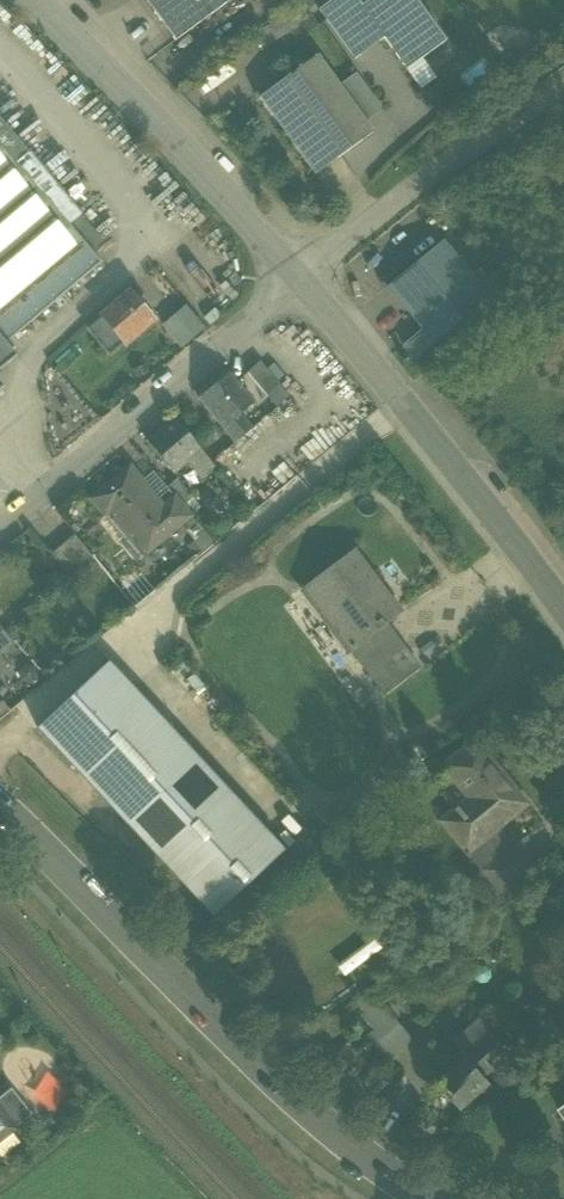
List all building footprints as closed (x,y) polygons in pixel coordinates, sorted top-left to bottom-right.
[(174,42),(232,0),(144,0),(174,42)] [(357,0),(332,0),(318,10),(354,60),(383,39),(360,7),(361,6),(357,0)] [(360,7),(383,39),(406,70),(445,42),(414,0),(370,0),(361,6),(360,7)] [(317,54),(258,96),(312,174),(371,132),(317,54)] [(0,126),(0,146),(90,253),(100,245),(0,126)] [(8,346),(102,268),(90,253),(0,146),(0,337),(8,346)] [(488,299),(442,244),(388,290),(421,330),(403,346),(415,360),(488,299)] [(130,300),(91,333),(112,357),(150,325),(130,300)] [(175,314),(194,338),(205,329),(186,305),(175,314)] [(162,324),(182,348),(194,338),(175,314),(162,324)] [(16,357),(8,346),(0,337),(0,370),(16,357)] [(279,386),(259,362),(247,374),(267,397),(270,397),(279,386)] [(256,408),(228,374),(198,399),(234,443),(251,429),(265,418),(263,416),(256,408)] [(267,397),(256,408),(263,416),(276,405),(270,397),(267,397)] [(201,451),(174,419),(146,442),(173,475),(188,462),(201,451)] [(251,429),(234,443),(239,449),(256,436),(251,429)] [(201,451),(188,462),(201,478),(214,467),(201,451)] [(164,506),(143,481),(141,482),(138,478),(129,468),(91,500),(103,515),(108,511),(145,554),(176,528),(180,525),(164,506)] [(143,481),(164,506),(174,498),(149,468),(138,478),(141,482),(143,481)] [(192,499),(176,480),(166,488),(182,507),(192,499)] [(190,517),(174,498),(164,506),(180,525),(190,517)] [(180,525),(176,528),(199,556),(213,545),(190,517),(180,525)] [(74,536),(49,556),(67,578),(92,558),(74,536)] [(354,553),(305,590),(374,681),(407,656),(383,625),(399,612),(354,553)] [(11,643),(2,631),(0,633),(0,652),(11,643)] [(407,656),(374,681),(383,693),(416,668),(407,656)] [(283,852),(107,663),(37,729),(213,918),(283,852)] [(531,804),(478,741),(448,766),(471,793),(475,789),(482,797),(464,813),(458,806),(445,817),(487,869),(512,848),(498,831),(531,804)] [(512,848),(487,869),(505,890),(529,870),(512,848)] [(505,890),(487,869),(471,883),(488,904),(505,890)] [(396,1057),(416,1036),(367,991),(348,1012),(396,1057)] [(494,1037),(469,1060),(487,1080),(513,1056),(494,1037)] [(469,1060),(440,1086),(466,1114),(494,1088),(487,1080),(469,1060)] [(541,1066),(504,1093),(511,1102),(548,1076),(541,1066)] [(17,1130),(16,1128),(20,1125),(19,1125),(31,1116),(11,1089),(0,1098),(0,1144),(17,1130)]
